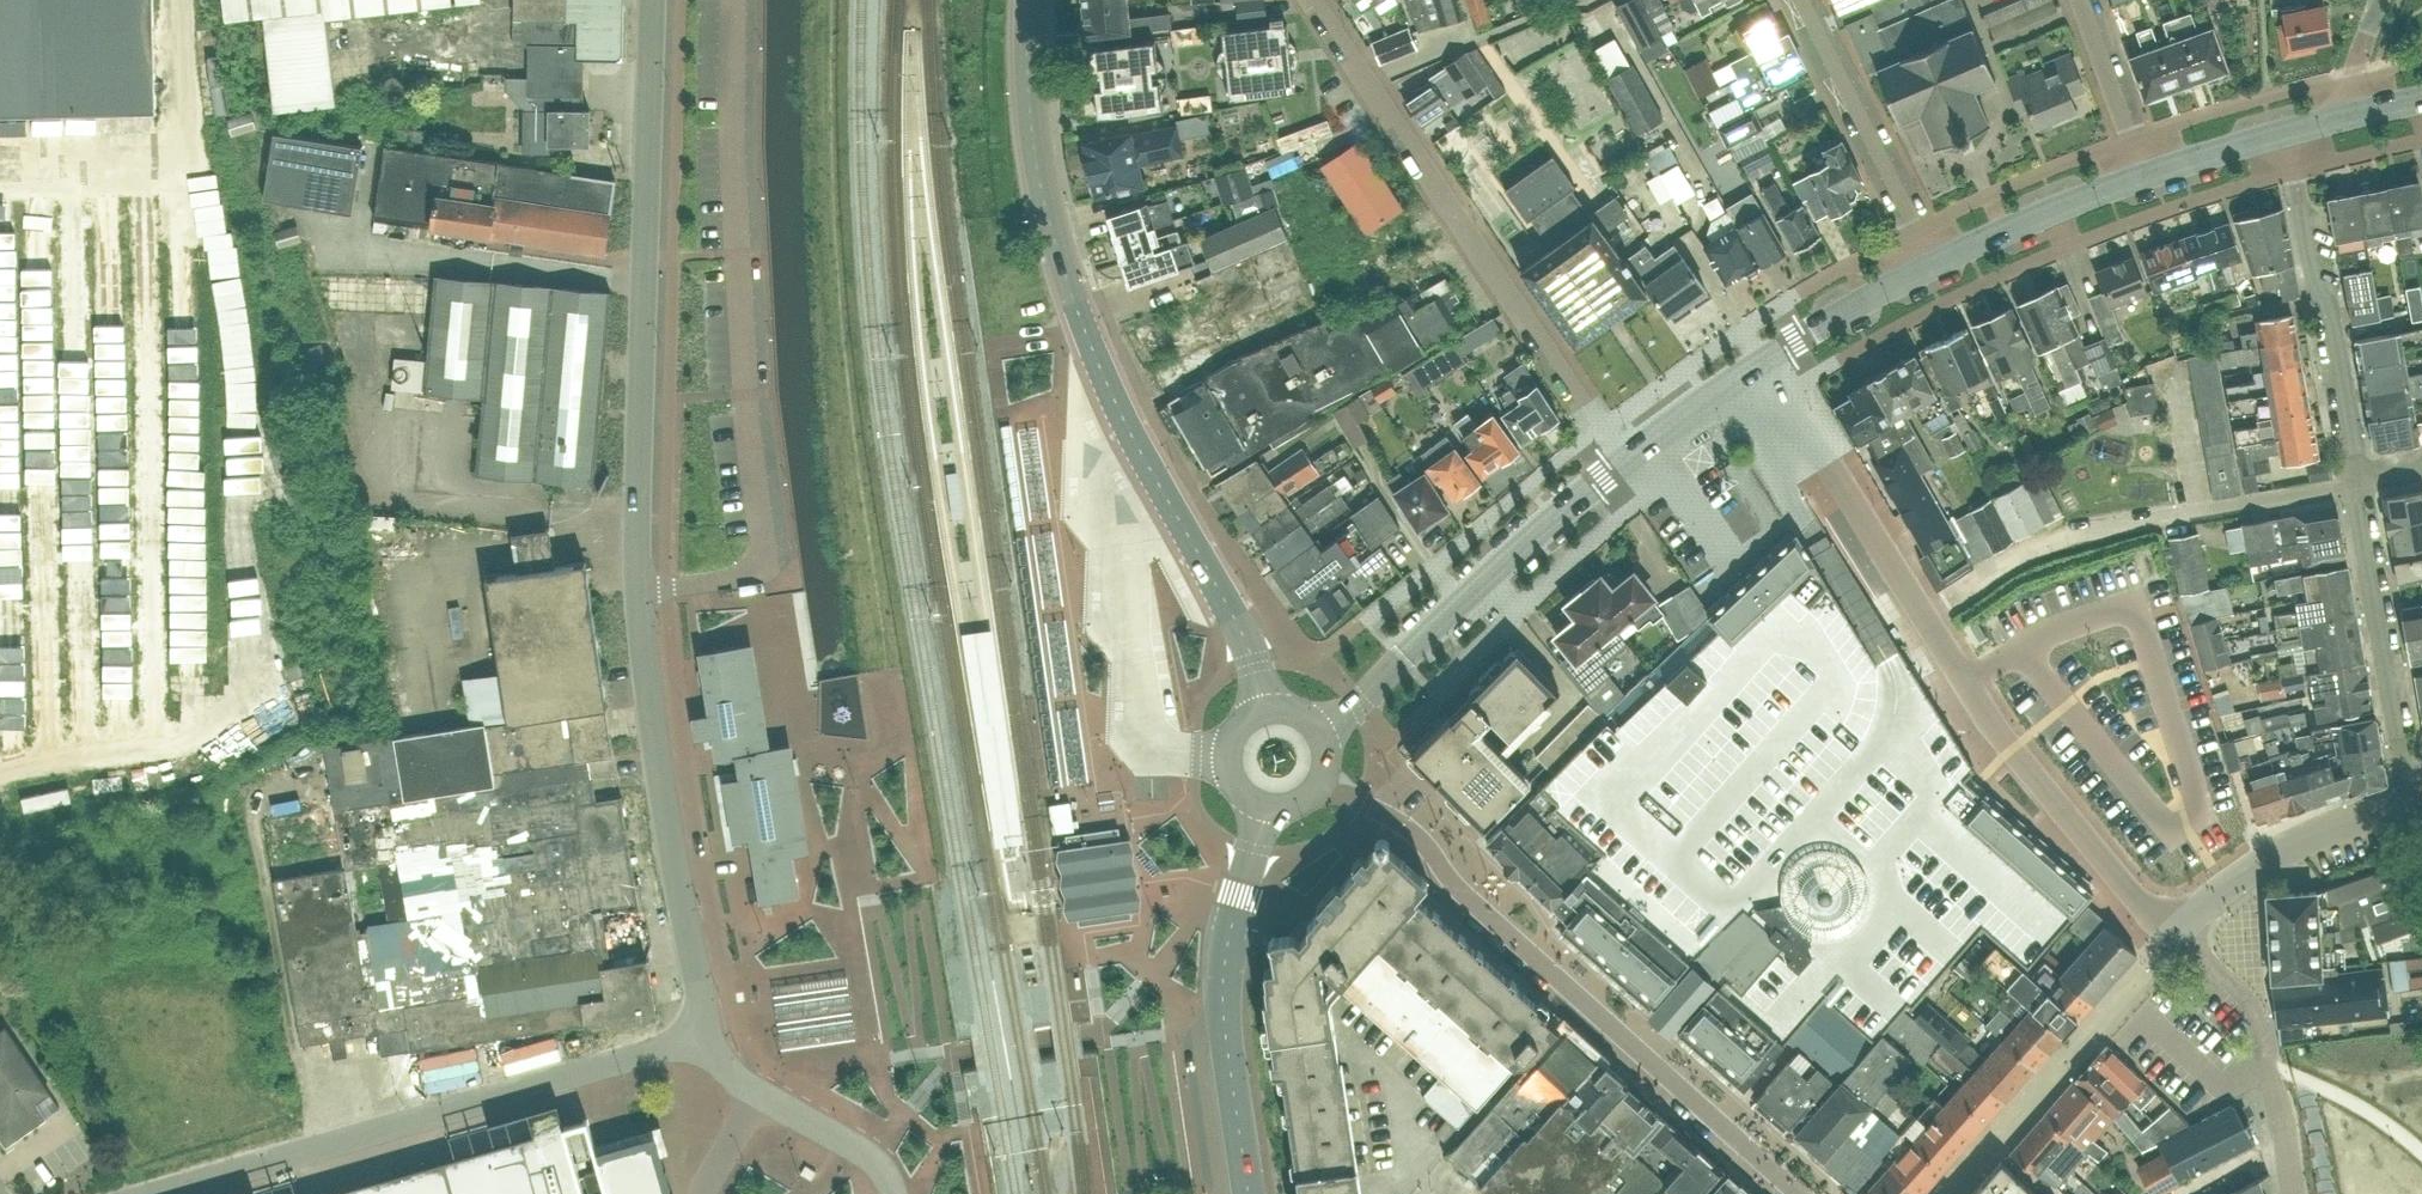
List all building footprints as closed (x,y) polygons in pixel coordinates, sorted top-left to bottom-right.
[(157,112),(154,0),(0,0),(0,116),(157,112)] [(225,19),(263,15),(274,110),(336,103),(326,15),(458,0),(223,0),(225,19)] [(620,0),(521,0),(521,17),(531,17),(533,77),(512,78),(512,103),(528,102),(530,151),(598,149),(596,107),(551,109),(550,97),(588,95),(587,57),(622,56),(620,0)] [(1083,9),(1125,5),(1125,0),(1082,0),(1083,9)] [(1235,2),(1237,22),(1267,19),(1264,0),(1250,0),(1235,2)] [(1352,0),(1361,12),(1370,6),(1377,18),(1397,7),(1393,0),(1352,0)] [(1411,16),(1422,12),(1418,0),(1404,0),(1411,16)] [(1422,12),(1411,16),(1418,31),(1462,18),(1456,0),(1418,0),(1422,12)] [(1484,0),(1468,0),(1477,29),(1491,25),(1484,0)] [(1642,0),(1627,0),(1616,6),(1638,48),(1661,36),(1642,0)] [(1659,0),(1643,0),(1650,12),(1662,6),(1659,0)] [(1701,16),(1711,10),(1709,6),(1721,0),(1693,0),(1701,16)] [(1836,13),(1839,12),(1843,22),(1865,73),(1875,69),(1897,121),(1919,111),(1934,147),(1952,139),(1954,143),(1972,136),(1970,131),(1988,124),(1973,89),(1995,79),(1972,26),(1971,26),(1960,1),(1958,0),(1830,0),(1836,13)] [(2304,9),(2302,4),(2281,8),(2284,25),(2278,26),(2284,54),(2313,48),(2312,42),(2329,38),(2325,18),(2325,17),(2324,11),(2323,11),(2322,5),(2304,9)] [(1168,13),(1127,18),(1125,5),(1083,9),(1087,36),(1170,27),(1168,13)] [(1673,27),(1663,7),(1650,13),(1667,45),(1676,40),(1670,29),(1673,27)] [(1728,62),(1737,79),(1756,68),(1794,49),(1786,33),(1782,35),(1769,10),(1735,27),(1737,29),(1731,35),(1736,43),(1743,42),(1748,52),(1728,62)] [(2176,18),(2198,79),(2210,75),(2213,77),(2221,74),(2223,70),(2226,69),(2211,28),(2196,33),(2189,13),(2176,18)] [(2157,47),(2171,89),(2173,88),(2177,90),(2185,87),(2187,83),(2198,79),(2176,18),(2163,22),(2170,42),(2157,47)] [(1295,91),(1286,23),(1220,31),(1229,100),(1295,91)] [(1203,41),(1202,26),(1171,30),(1173,45),(1203,41)] [(1371,41),(1377,54),(1413,39),(1408,26),(1371,41)] [(2171,89),(2157,47),(2150,27),(2137,32),(2144,52),(2129,57),(2144,98),(2146,97),(2150,99),(2158,96),(2160,93),(2171,89)] [(1613,56),(1622,50),(1609,32),(1600,39),(1613,56)] [(1417,48),(1413,39),(1377,54),(1380,63),(1417,48)] [(1163,108),(1154,40),(1088,48),(1097,116),(1163,108)] [(1756,68),(1737,79),(1730,82),(1744,110),(1773,95),(1771,92),(1802,76),(1798,68),(1803,66),(1794,49),(1756,68)] [(1485,83),(1465,53),(1445,66),(1427,78),(1429,82),(1403,100),(1421,126),(1485,83)] [(2083,89),(2068,54),(2043,64),(2044,68),(2025,75),(2023,72),(2006,79),(2017,105),(2025,102),(2034,126),(2037,125),(2040,129),(2050,125),(2049,120),(2074,110),(2069,95),(2083,89)] [(1719,86),(1705,58),(1685,69),(1699,96),(1719,86)] [(1664,119),(1632,63),(1606,78),(1637,134),(1664,119)] [(1213,109),(1211,95),(1181,99),(1183,113),(1213,109)] [(1786,98),(1763,107),(1771,128),(1793,120),(1786,98)] [(1766,143),(1749,110),(1718,126),(1735,159),(1766,143)] [(252,116),(242,115),(227,119),(231,135),(256,128),(252,116)] [(1333,134),(1328,120),(1278,139),(1283,152),(1333,134)] [(1183,154),(1176,122),(1131,132),(1083,142),(1094,197),(1143,187),(1139,164),(1183,154)] [(362,146),(274,132),(263,198),(352,213),(362,146)] [(1861,181),(1840,140),(1822,150),(1829,163),(1809,173),(1829,214),(1833,212),(1837,213),(1845,210),(1846,206),(1850,204),(1848,200),(1853,198),(1856,190),(1853,185),(1861,181)] [(380,183),(609,216),(615,180),(501,163),(501,162),(386,145),(380,183)] [(1678,164),(1667,146),(1649,156),(1660,175),(1678,164)] [(1376,158),(1334,186),(1350,209),(1355,206),(1411,290),(1406,293),(1422,317),(1463,289),(1376,158)] [(1574,344),(1645,294),(1626,268),(1630,265),(1625,259),(1622,260),(1602,232),(1627,215),(1614,197),(1588,216),(1590,219),(1561,240),(1554,231),(1582,211),(1565,188),(1548,164),(1515,188),(1511,191),(1544,239),(1551,248),(1523,267),(1520,270),(1574,344)] [(1255,193),(1246,166),(1215,176),(1224,203),(1255,193)] [(1827,212),(1809,175),(1793,183),(1812,220),(1827,212)] [(1790,210),(1774,182),(1759,191),(1775,218),(1793,250),(1819,235),(1802,203),(1790,210)] [(2394,237),(2397,256),(2412,253),(2409,233),(2407,234),(2406,226),(2421,223),(2421,206),(2418,182),(2416,183),(2415,182),(2401,185),(2401,186),(2398,186),(2388,187),(2388,188),(2386,188),(2394,237)] [(609,216),(380,183),(374,218),(375,218),(373,230),(387,232),(389,220),(431,226),(431,227),(604,253),(604,249),(607,249),(610,230),(607,230),(609,216)] [(2380,239),(2394,237),(2386,188),(2385,188),(2386,189),(2371,191),(2368,190),(2361,191),(2360,193),(2356,194),(2365,246),(2381,243),(2380,239)] [(2368,259),(2365,246),(2356,194),(2343,196),(2339,195),(2334,196),(2332,198),(2328,199),(2340,264),(2368,259)] [(1115,239),(1153,226),(1172,220),(1164,197),(1108,215),(1113,232),(1115,239)] [(1726,208),(1759,264),(1771,257),(1775,257),(1779,255),(1781,252),(1784,250),(1761,212),(1748,220),(1737,201),(1726,208)] [(1199,238),(1213,270),(1287,238),(1273,206),(1199,238)] [(1759,264),(1726,208),(1725,208),(1736,226),(1702,246),(1724,284),(1741,274),(1748,276),(1757,271),(1759,264)] [(2282,208),(2258,215),(2271,268),(2274,267),(2279,284),(2282,300),(2298,296),(2282,208)] [(1669,217),(1684,241),(1697,233),(1681,209),(1669,217)] [(2271,268),(2258,215),(2233,221),(2251,273),(2259,271),(2262,288),(2279,284),(2274,267),(2271,268)] [(1321,216),(1309,224),(1314,232),(1327,224),(1321,216)] [(2204,230),(2224,287),(2236,283),(2229,261),(2240,258),(2228,224),(2227,223),(2204,230)] [(1327,224),(1314,232),(1320,240),(1332,232),(1327,224)] [(301,240),(296,226),(273,233),(278,247),(301,240)] [(1120,255),(1122,261),(1179,242),(1175,231),(1156,237),(1153,226),(1115,239),(1116,240),(1111,244),(1110,245),(1113,253),(1114,253),(1120,255)] [(2224,287),(2204,230),(2182,238),(2194,273),(2204,269),(2211,291),(2224,287)] [(2195,274),(2194,273),(2182,238),(2139,253),(2152,289),(2195,274)] [(1187,239),(1179,242),(1122,261),(1130,285),(1131,285),(1131,284),(1167,272),(1182,267),(1195,263),(1187,239)] [(1626,268),(1645,294),(1648,297),(1652,294),(1666,315),(1704,288),(1682,256),(1681,256),(1673,244),(1654,258),(1644,245),(1625,259),(1630,265),(1626,268)] [(2145,292),(2130,257),(2095,271),(2105,295),(2089,301),(2100,329),(2116,323),(2110,306),(2145,292)] [(1350,259),(1338,267),(1343,275),(1355,267),(1350,259)] [(1355,267),(1343,275),(1348,283),(1361,275),(1355,267)] [(2379,318),(2375,297),(2370,268),(2342,273),(2351,323),(2379,318)] [(610,292),(436,276),(424,391),(483,397),(476,473),(591,484),(593,484),(611,292),(610,292)] [(1232,278),(1223,282),(1229,294),(1238,290),(1232,278)] [(1223,282),(1215,285),(1221,298),(1229,294),(1223,282)] [(2056,286),(2036,296),(2056,341),(2062,339),(2069,354),(2066,355),(2072,369),(2073,368),(2079,381),(2080,380),(2073,365),(2088,358),(2095,373),(2115,366),(2104,338),(2083,346),(2077,332),(2078,332),(2070,315),(2079,311),(2074,301),(2066,283),(2056,287),(2056,286)] [(1238,290),(1229,294),(1235,307),(1243,303),(1238,290)] [(1200,292),(1141,320),(1206,462),(1286,425),(1272,396),(1253,405),(1200,292)] [(1229,294),(1221,298),(1226,311),(1235,307),(1229,294)] [(2375,297),(2379,318),(2391,316),(2387,295),(2375,297)] [(2056,341),(2036,296),(2015,305),(2036,351),(2048,346),(2067,387),(2059,390),(2065,404),(2087,394),(2080,380),(2079,381),(2073,368),(2072,369),(2066,355),(2069,354),(2062,339),(2056,341)] [(1378,302),(1366,310),(1372,318),(1384,310),(1378,302)] [(1243,303),(1235,307),(1241,319),(1249,315),(1243,303)] [(1235,307),(1226,311),(1232,323),(1241,319),(1235,307)] [(1990,317),(2014,369),(2025,392),(2030,404),(2034,412),(2048,406),(2032,370),(2031,371),(2027,363),(2034,360),(2010,308),(1990,317)] [(1384,310),(1372,318),(1377,326),(1389,318),(1384,310)] [(1407,311),(1373,331),(1399,373),(1433,353),(1407,311)] [(1499,314),(1499,313),(1401,373),(1418,398),(1429,391),(1426,385),(1465,362),(1461,355),(1500,331),(1493,318),(1499,314)] [(1249,315),(1241,319),(1246,332),(1255,328),(1249,315)] [(2219,353),(2296,339),(2291,315),(2255,321),(2256,331),(2240,334),(2242,347),(2234,349),(2232,339),(2217,341),(2219,353)] [(2014,369),(1990,317),(1971,326),(1995,378),(2014,369)] [(1241,319),(1232,323),(1238,336),(1246,332),(1241,319)] [(1942,339),(1963,384),(1967,393),(1983,386),(1986,392),(1984,393),(1996,419),(2005,415),(1966,330),(1966,329),(1966,328),(1963,329),(1964,329),(1942,339)] [(2403,359),(2400,343),(2421,339),(2421,328),(2354,340),(2358,367),(2403,359)] [(2192,353),(2183,329),(2168,335),(2177,359),(2192,353)] [(1257,333),(1249,337),(1255,349),(1263,345),(1257,333)] [(1249,337),(1240,341),(1246,353),(1255,349),(1249,337)] [(1954,388),(1963,384),(1942,339),(1927,346),(1924,347),(1925,348),(1927,353),(1921,355),(1949,411),(1961,405),(1954,388)] [(2300,362),(2296,339),(2219,353),(2221,366),(2249,361),(2251,370),(2263,368),(2300,362)] [(329,375),(320,344),(297,351),(306,382),(329,375)] [(1263,345),(1255,349),(1260,362),(1269,358),(1263,345)] [(1255,349),(1246,353),(1252,366),(1260,362),(1255,349)] [(2187,357),(2191,377),(2218,372),(2214,352),(2213,352),(2187,357)] [(1892,367),(1913,407),(1915,405),(1924,420),(1942,410),(1914,355),(1913,354),(1892,367)] [(427,360),(395,357),(391,388),(424,391),(427,360)] [(1269,358),(1260,362),(1266,374),(1275,370),(1269,358)] [(2363,393),(2421,383),(2421,372),(2406,375),(2403,359),(2358,367),(2363,393)] [(1260,362),(1252,366),(1258,378),(1266,374),(1260,362)] [(2225,388),(2227,399),(2242,396),(2250,395),(2304,385),(2300,362),(2263,368),(2265,378),(2239,383),(2240,386),(2225,388)] [(1536,384),(1522,363),(1504,375),(1511,386),(1499,394),(1508,408),(1501,413),(1520,440),(1540,427),(1540,428),(1542,427),(1546,429),(1547,430),(1556,423),(1555,423),(1555,418),(1557,417),(1536,385),(1536,384)] [(1913,407),(1892,367),(1868,381),(1914,462),(1924,457),(1914,438),(1914,439),(1900,414),(1913,407)] [(1266,374),(1258,378),(1262,386),(1278,379),(1275,370),(1266,374)] [(2193,391),(2220,386),(2218,372),(2191,377),(2193,391)] [(1396,393),(1388,379),(1372,389),(1380,402),(1396,393)] [(1914,462),(1868,381),(1866,382),(1867,383),(1850,393),(1851,396),(1851,397),(1834,407),(1856,444),(1866,438),(1876,456),(1871,459),(1924,553),(1918,557),(1921,564),(1921,565),(1936,590),(1938,589),(1937,588),(1937,586),(1969,565),(1971,566),(1971,567),(1973,566),(1971,564),(1956,536),(1947,519),(1914,462)] [(2157,410),(2152,382),(2124,387),(2126,400),(2129,415),(2155,411),(2157,410)] [(2363,393),(2368,419),(2412,412),(2421,410),(2413,411),(2410,396),(2420,394),(2421,402),(2421,383),(2363,393)] [(2308,409),(2304,385),(2250,395),(2253,408),(2270,405),(2271,416),(2308,409)] [(2193,391),(2195,404),(2223,400),(2220,386),(2193,391)] [(2030,404),(2025,392),(2008,400),(2014,412),(2030,404)] [(2242,396),(2227,399),(2229,409),(2244,406),(2242,396)] [(1371,415),(1360,397),(1333,414),(1353,446),(1367,437),(1359,423),(1371,415)] [(2223,400),(2195,404),(2198,417),(2225,413),(2223,400)] [(2312,433),(2308,409),(2271,416),(2273,425),(2233,432),(2236,447),(2312,433)] [(2378,449),(2421,442),(2421,422),(2415,423),(2413,412),(2421,410),(2412,412),(2368,419),(2373,445),(2378,449)] [(1980,446),(1962,411),(1952,416),(1970,451),(1980,446)] [(1476,425),(1467,413),(1453,423),(1471,447),(1464,452),(1472,463),(1473,462),(1481,474),(1500,460),(1501,462),(1504,459),(1508,460),(1514,455),(1515,451),(1518,449),(1492,414),(1476,425)] [(2198,417),(2200,431),(2227,426),(2225,413),(2198,417)] [(2091,415),(2091,414),(2067,424),(2073,437),(2096,427),(2091,415)] [(1953,432),(1950,425),(1930,435),(1942,438),(1950,455),(1963,449),(1955,431),(1953,432)] [(2230,440),(2227,426),(2200,431),(2203,445),(2230,440)] [(2312,433),(2236,447),(2241,474),(2256,472),(2254,462),(2268,460),(2267,454),(2278,452),(2280,462),(2317,456),(2312,433)] [(1479,481),(1445,435),(1423,452),(1431,463),(1426,467),(1439,485),(1442,483),(1454,499),(1462,492),(1463,493),(1466,491),(1469,491),(1475,487),(1476,483),(1479,481)] [(2203,445),(2205,458),(2232,453),(2230,440),(2203,445)] [(1256,460),(1218,482),(1238,509),(1310,461),(1302,448),(1265,473),(1256,460)] [(1310,461),(1238,509),(1251,529),(1287,504),(1283,496),(1319,472),(1338,459),(1331,449),(1311,462),(1310,461)] [(2235,467),(2232,453),(2205,458),(2207,471),(2235,467)] [(1722,473),(1715,464),(1710,467),(1702,472),(1709,482),(1722,473)] [(2210,485),(2237,480),(2235,467),(2207,471),(2210,485)] [(1407,484),(1399,472),(1385,481),(1400,504),(1399,504),(1408,518),(1409,517),(1417,529),(1432,518),(1436,519),(1442,515),(1443,511),(1447,509),(1423,473),(1407,484)] [(2239,494),(2237,480),(2210,485),(2212,498),(2239,494)] [(1991,498),(2013,540),(2043,524),(2025,490),(2021,482),(1991,498)] [(2025,490),(2043,524),(2054,518),(2036,485),(2025,490)] [(1287,504),(1251,529),(1264,547),(1335,497),(1327,486),(1303,504),(1298,497),(1287,504)] [(2387,525),(2421,519),(2421,490),(2382,498),(2387,525)] [(1335,497),(1264,547),(1277,565),(1312,539),(1307,532),(1342,508),(1348,504),(1341,493),(1335,497)] [(1325,557),(1290,583),(1304,603),(1354,566),(1348,557),(1368,543),(1370,547),(1399,527),(1377,495),(1348,516),(1355,525),(1330,542),(1323,532),(1312,539),(1325,557)] [(1993,553),(2013,540),(1991,498),(1991,497),(1971,510),(1993,553)] [(1557,769),(1553,773),(1539,787),(1523,803),(1485,841),(1502,857),(1503,865),(1502,865),(1511,873),(1518,874),(1519,874),(1551,905),(1551,906),(1566,920),(1562,926),(1560,925),(1559,926),(1649,1005),(1691,957),(1693,959),(1710,943),(1743,911),(1780,944),(1744,986),(1741,989),(1724,975),(1676,1030),(1743,1088),(1744,1087),(1743,1087),(1786,1040),(1797,1050),(1755,1099),(1757,1100),(1757,1099),(1787,1126),(1788,1127),(1841,1067),(1846,1071),(1872,1040),(1873,1041),(1876,1037),(1906,1003),(1911,1007),(1955,955),(1981,926),(2026,966),(2073,914),(2091,893),(2092,892),(1963,779),(1972,770),(1973,769),(1969,762),(1898,648),(1805,499),(1803,500),(1813,516),(1806,523),(1795,534),(1601,716),(1605,720),(1557,769)] [(1733,500),(1732,513),(1750,501),(1733,500)] [(2241,524),(2246,550),(2340,532),(2335,507),(2295,514),(2294,514),(2241,524)] [(1971,510),(1957,517),(1956,518),(1955,515),(1947,519),(1956,536),(1971,564),(1993,553),(1971,510)] [(2387,525),(2391,552),(2421,546),(2421,519),(2387,525)] [(2208,589),(2196,532),(2168,538),(2179,594),(2208,589)] [(2345,558),(2340,532),(2246,550),(2249,565),(2301,555),(2303,566),(2345,558)] [(1312,539),(1277,565),(1290,583),(1325,557),(1312,539)] [(1354,566),(1304,603),(1324,631),(1355,599),(1352,595),(1367,583),(1363,578),(1388,559),(1380,548),(1355,566),(1354,566)] [(2392,557),(2397,585),(2420,581),(2421,585),(2421,552),(2392,557)] [(574,760),(576,774),(590,772),(588,759),(613,755),(606,707),(607,707),(585,562),(486,577),(507,722),(485,725),(492,772),(574,760)] [(2305,588),(2307,598),(2351,590),(2346,565),(2288,577),(2275,579),(2278,593),(2305,588)] [(1581,587),(1614,628),(1629,616),(1637,626),(1649,616),(1652,620),(1660,613),(1677,639),(1694,629),(1708,615),(1689,584),(1655,605),(1650,599),(1653,596),(1648,591),(1633,573),(1624,580),(1620,576),(1616,579),(1609,571),(1601,578),(1600,577),(1598,579),(1591,578),(1581,587)] [(1599,641),(1614,628),(1581,587),(1570,596),(1569,602),(1567,604),(1567,605),(1559,612),(1566,621),(1562,624),(1565,628),(1556,636),(1571,654),(1570,655),(1575,660),(1578,657),(1589,671),(1598,664),(1595,660),(1607,651),(1599,641)] [(2218,616),(2208,589),(2179,594),(2181,598),(2189,625),(2218,616)] [(2355,613),(2351,590),(2307,598),(2308,608),(2272,613),(2275,629),(2355,613)] [(2421,631),(2421,603),(2401,607),(2406,634),(2421,631)] [(2359,636),(2355,613),(2275,629),(2277,642),(2313,635),(2315,644),(2302,647),(2302,648),(2315,645),(2359,636)] [(2231,661),(2218,616),(2189,625),(2202,669),(2231,661)] [(970,631),(973,670),(999,668),(997,629),(970,631)] [(2411,663),(2421,661),(2421,631),(2406,634),(2411,663)] [(2307,671),(2363,660),(2359,636),(2315,645),(2302,648),(2306,671),(2307,671)] [(731,685),(725,648),(699,653),(716,759),(736,755),(757,880),(760,901),(798,894),(774,747),(753,751),(743,694),(731,685)] [(1558,690),(1516,648),(1514,650),(1509,650),(1503,656),(1503,661),(1480,684),(1476,684),(1470,690),(1469,694),(1467,697),(1468,697),(1461,704),(1457,700),(1454,700),(1449,705),(1449,709),(1453,713),(1437,728),(1413,752),(1427,766),(1425,768),(1483,827),(1525,785),(1494,754),(1558,690)] [(2281,676),(2302,672),(2299,660),(2279,664),(2281,676)] [(2367,684),(2363,660),(2307,671),(2310,686),(2312,695),(2324,693),(2367,684)] [(2305,687),(2302,672),(2281,676),(2281,677),(2257,683),(2261,701),(2287,696),(2286,691),(2305,687)] [(2414,675),(2421,719),(2421,674),(2414,675)] [(2372,708),(2367,684),(2324,693),(2326,702),(2313,704),(2316,719),(2372,708)] [(1605,720),(1601,716),(1587,703),(1535,756),(1553,773),(1557,769),(1605,720)] [(2307,722),(2304,710),(2289,714),(2285,712),(2257,720),(2261,732),(2270,729),(2291,723),(2292,726),(2307,722)] [(2333,738),(2336,748),(2378,741),(2373,715),(2309,727),(2312,742),(2333,738)] [(400,735),(409,792),(498,777),(500,787),(576,774),(574,760),(492,772),(485,725),(485,722),(400,735)] [(2270,729),(2261,732),(2264,742),(2273,739),(2270,729)] [(343,869),(378,863),(388,922),(413,918),(397,809),(411,806),(409,792),(400,735),(395,736),(324,747),(334,809),(263,820),(300,1041),(330,1036),(333,1058),(348,1056),(344,1034),(387,1027),(371,925),(354,928),(343,869)] [(2315,803),(2349,792),(2336,748),(2333,738),(2338,763),(2330,766),(2326,754),(2302,761),(2302,762),(2315,803)] [(2227,739),(2219,742),(2228,771),(2240,767),(2231,739),(2228,741),(2227,739)] [(2268,757),(2286,812),(2315,803),(2302,762),(2302,761),(2299,753),(2289,756),(2287,750),(2278,753),(2274,739),(2264,743),(2268,757)] [(2378,741),(2336,748),(2349,792),(2362,788),(2385,781),(2378,741)] [(2257,822),(2286,812),(2268,757),(2256,761),(2256,762),(2240,767),(2257,822)] [(590,772),(576,774),(500,787),(498,777),(409,792),(411,806),(397,809),(413,918),(388,922),(371,925),(387,1027),(407,1024),(411,1050),(586,1023),(586,1026),(655,1014),(646,959),(603,966),(594,911),(637,904),(620,798),(595,802),(591,777),(590,772)] [(1121,850),(1118,827),(1065,835),(1068,858),(1067,858),(1059,859),(1063,883),(1071,882),(1071,883),(1072,883),(1072,882),(1102,878),(1102,877),(1124,874),(1125,874),(1124,874),(1121,851),(1122,851),(1122,850),(1121,850)] [(1381,839),(1306,924),(1301,924),(1293,933),(1293,934),(1275,937),(1270,944),(1276,980),(1264,982),(1267,997),(1264,997),(1273,1061),(1270,1062),(1272,1076),(1281,1074),(1299,1193),(1361,1193),(1341,1062),(1338,1063),(1329,1000),(1331,992),(1330,984),(1332,981),(1439,1076),(1421,1096),(1457,1127),(1474,1107),(1476,1109),(1519,1061),(1518,1060),(1531,1045),(1536,1050),(1557,1026),(1557,1023),(1546,1013),(1547,1012),(1415,895),(1427,880),(1381,839)] [(2270,979),(2271,979),(2333,973),(2330,928),(2337,925),(2339,941),(2345,941),(2346,957),(2359,956),(2355,920),(2366,916),(2374,941),(2419,926),(2413,909),(2418,907),(2414,895),(2409,896),(2408,892),(2412,891),(2408,878),(2403,880),(2397,862),(2315,891),(2265,894),(2270,979)] [(1129,898),(1129,897),(1128,897),(1128,898),(1105,901),(1105,900),(1075,905),(1074,905),(1074,906),(1075,906),(1078,925),(1131,917),(1128,898),(1129,898)] [(2069,925),(2089,943),(2089,942),(2119,969),(2135,952),(2105,925),(2106,924),(2086,906),(2069,925)] [(1772,944),(1745,919),(1684,975),(1683,975),(1654,1007),(1674,1025),(1675,1024),(1724,968),(1740,982),(1772,944)] [(1967,955),(1977,964),(1989,951),(1979,941),(1967,955)] [(2061,974),(2091,1001),(2119,969),(2089,942),(2089,943),(2061,974)] [(1989,975),(1977,964),(1967,955),(1954,968),(1976,988),(1989,975)] [(2061,1034),(2076,1018),(2046,991),(2045,991),(2029,977),(2006,956),(1991,973),(2009,989),(2061,1034)] [(2409,988),(2421,986),(2421,958),(2405,961),(2409,988)] [(2029,977),(2045,991),(2046,991),(2076,1018),(2091,1001),(2061,974),(2045,960),(2029,977)] [(2333,973),(2271,979),(2271,980),(2270,980),(2278,1043),(2280,1043),(2279,1038),(2302,1035),(2301,1024),(2388,1014),(2382,967),(2333,973)] [(1995,1005),(1999,1008),(2047,1051),(2061,1034),(2009,989),(1995,1005)] [(1988,1055),(2018,1082),(2033,1066),(1985,1024),(1958,1000),(1952,1007),(1982,1034),(1983,1032),(1998,1044),(1988,1055)] [(2004,1098),(2018,1082),(1988,1055),(1982,1062),(1961,1043),(1966,1038),(1937,1012),(1926,1002),(1922,1006),(1913,1016),(1932,1034),(1974,1071),(2004,1098)] [(1985,1024),(2033,1066),(2047,1051),(1999,1008),(1985,1024)] [(1958,1088),(1989,1115),(2004,1098),(1974,1071),(1932,1034),(1931,1035),(1903,1009),(1885,1029),(1923,1063),(1929,1056),(1952,1076),(1955,1073),(1964,1081),(1958,1088)] [(6,1144),(44,1118),(33,1102),(49,1091),(5,1027),(0,1030),(0,1135),(6,1144)] [(1627,1086),(1625,1085),(1604,1065),(1602,1064),(1599,1061),(1596,1059),(1567,1033),(1568,1033),(1566,1031),(1563,1034),(1564,1034),(1555,1044),(1549,1049),(1550,1049),(1539,1061),(1537,1063),(1533,1059),(1490,1108),(1490,1109),(1482,1117),(1480,1119),(1472,1129),(1471,1128),(1447,1155),(1450,1158),(1450,1157),(1457,1164),(1456,1164),(1459,1167),(1460,1166),(1467,1173),(1466,1173),(1469,1176),(1469,1175),(1476,1182),(1489,1193),(1528,1193),(1627,1086)] [(1822,1158),(1823,1158),(1885,1087),(1909,1058),(1881,1032),(1873,1041),(1841,1079),(1794,1132),(1794,1133),(1795,1134),(1821,1157),(1822,1158)] [(2140,1107),(2155,1092),(2106,1045),(2090,1062),(2129,1099),(2130,1098),(2140,1107)] [(2090,1062),(2073,1081),(2112,1117),(2129,1099),(2090,1062)] [(2099,1131),(2112,1117),(2073,1081),(2057,1099),(2088,1127),(2090,1124),(2099,1131)] [(1632,1152),(1664,1117),(1664,1116),(1663,1116),(1653,1107),(1652,1109),(1637,1096),(1637,1095),(1636,1094),(1627,1086),(1528,1193),(1594,1193),(1632,1152)] [(1885,1087),(1823,1158),(1836,1170),(1837,1167),(1844,1173),(1840,1177),(1853,1188),(1881,1156),(1881,1155),(1885,1151),(1883,1149),(1914,1113),(1885,1087)] [(1958,1088),(1945,1103),(1976,1129),(1989,1115),(1958,1088)] [(2088,1127),(2057,1099),(2043,1114),(2068,1137),(2081,1148),(2086,1153),(2086,1152),(2097,1160),(2105,1152),(2090,1141),(2099,1131),(2090,1124),(2088,1127)] [(654,1136),(576,1159),(566,1124),(565,1125),(558,1101),(448,1133),(449,1135),(546,1107),(552,1128),(323,1193),(671,1193),(654,1136)] [(1976,1129),(1945,1103),(1931,1119),(1961,1145),(1976,1129)] [(2134,1168),(2150,1193),(2160,1193),(2178,1182),(2185,1178),(2255,1143),(2232,1104),(2190,1125),(2156,1142),(2161,1151),(2134,1168)] [(2169,1105),(2148,1123),(2159,1136),(2186,1122),(2169,1105)] [(2057,1186),(2086,1153),(2081,1148),(2068,1137),(2043,1114),(2009,1153),(2035,1175),(2057,1186)] [(1664,1117),(1632,1152),(1667,1184),(1699,1148),(1664,1117)] [(1931,1119),(1909,1142),(1940,1170),(1961,1145),(1931,1119)] [(2148,1123),(2130,1139),(2140,1150),(2156,1142),(2190,1125),(2186,1122),(2159,1136),(2148,1123)] [(1909,1142),(1887,1167),(1918,1193),(1940,1170),(1909,1142)] [(1667,1184),(1658,1193),(1701,1193),(1723,1170),(1712,1161),(1699,1148),(1667,1184)] [(1667,1184),(1632,1152),(1594,1193),(1658,1193),(1667,1184)] [(2000,1160),(1984,1178),(1969,1193),(2035,1193),(2000,1160)] [(1918,1193),(1887,1167),(1863,1193),(1918,1193)] [(1727,1173),(1709,1193),(1750,1193),(1727,1173)] [(247,1193),(295,1180),(294,1177),(236,1193),(247,1193)] [(2251,1181),(2228,1193),(2256,1193),(2251,1181)]
